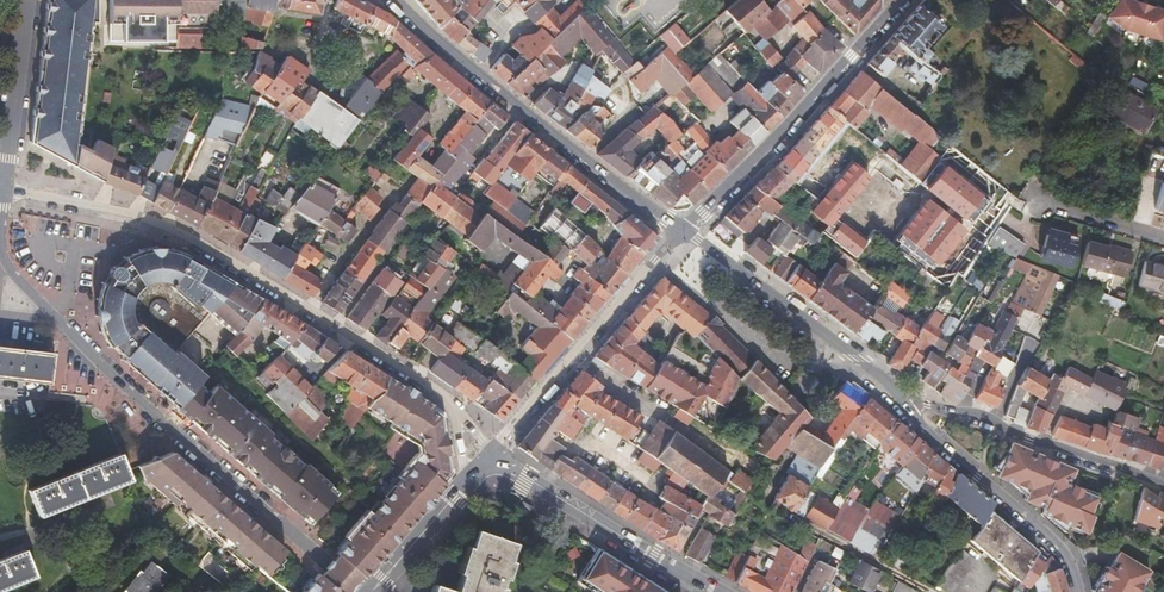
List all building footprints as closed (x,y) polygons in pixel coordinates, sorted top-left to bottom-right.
[(76,168),(79,146),(94,20),(97,21),(99,0),(48,0),(32,144),(76,168)] [(108,43),(164,43),(165,23),(176,23),(177,0),(109,0),(108,43)] [(218,0),(178,0),(177,27),(196,28),(214,28),(214,27),(217,18),(218,0)] [(217,18),(241,22),(237,37),(241,38),(245,22),(268,27),(274,7),(275,0),(218,0),(217,18)] [(274,7),(286,9),(288,0),(275,0),(274,7)] [(286,9),(298,11),(299,0),(288,0),(286,9)] [(298,11),(318,15),(320,0),(299,0),(298,11)] [(357,0),(337,0),(334,9),(344,15),(340,24),(360,34),(364,25),(372,8),(357,0)] [(438,25),(448,14),(457,5),(460,2),(458,0),(416,0),(437,25),(438,25)] [(460,2),(457,5),(473,20),(489,1),(490,0),(461,0),(460,2)] [(511,0),(494,0),(491,3),(500,11),(511,0)] [(509,45),(519,53),(526,60),(530,56),(546,40),(583,5),(584,4),(580,0),(575,0),(559,14),(556,11),(539,27),(534,33),(521,32),(509,45)] [(534,21),(551,5),(554,2),(553,0),(514,0),(534,21)] [(749,24),(765,10),(757,0),(734,0),(721,11),(740,32),(749,24)] [(749,24),(761,37),(783,20),(798,8),(791,0),(777,0),(765,10),(749,24)] [(866,19),(853,8),(847,3),(844,0),(817,0),(837,20),(852,34),(866,19)] [(877,7),(869,0),(862,0),(861,1),(872,12),(877,7)] [(1055,0),(1050,6),(1061,14),(1067,7),(1064,4),(1062,6),(1055,0)] [(1163,28),(1163,13),(1124,0),(1115,0),(1114,2),(1107,12),(1103,17),(1123,32),(1159,44),(1162,33),(1163,28)] [(866,19),(872,12),(861,1),(853,8),(866,19)] [(916,7),(890,36),(900,45),(916,59),(908,68),(914,74),(912,76),(917,80),(927,83),(931,86),(940,74),(922,60),(928,53),(922,47),(940,26),(930,19),(935,13),(921,1),(916,7)] [(465,30),(473,20),(457,5),(448,14),(465,30)] [(534,21),(539,27),(556,11),(551,5),(534,21)] [(600,47),(610,37),(583,5),(546,40),(558,52),(580,34),(594,51),(600,47)] [(1101,7),(1096,15),(1102,19),(1103,17),(1107,12),(1101,7)] [(391,17),(372,8),(364,25),(387,36),(392,26),(399,32),(404,30),(391,18),(391,17)] [(817,72),(839,48),(829,37),(820,28),(814,21),(804,11),(802,12),(798,8),(783,20),(788,26),(790,25),(800,37),(790,49),(792,51),(803,62),(817,72)] [(456,41),(469,52),(475,38),(464,31),(465,30),(448,14),(438,25),(456,41)] [(1102,19),(1096,15),(1083,33),(1089,38),(1102,19)] [(360,34),(340,24),(340,26),(359,35),(360,34)] [(432,55),(404,30),(399,32),(392,26),(387,36),(391,38),(393,37),(401,48),(407,55),(402,59),(409,67),(411,70),(412,70),(413,69),(432,55)] [(196,28),(177,27),(176,48),(194,48),(196,28)] [(214,28),(196,28),(194,48),(211,48),(214,28)] [(262,48),(265,38),(252,35),(250,41),(241,38),(240,49),(260,49),(262,48)] [(890,36),(864,64),(879,77),(891,64),(887,60),(900,45),(890,36)] [(600,47),(603,51),(620,71),(632,61),(612,40),(610,37),(600,47)] [(750,46),(764,64),(776,54),(761,37),(750,46)] [(469,52),(478,58),(486,47),(475,38),(469,52)] [(558,52),(546,40),(530,56),(548,73),(565,58),(558,52)] [(669,93),(671,91),(682,82),(692,74),(673,53),(666,44),(642,66),(627,79),(638,92),(653,77),(667,94),(669,93)] [(597,55),(603,51),(600,47),(594,51),(597,55)] [(784,58),(795,70),(803,62),(792,51),(784,58)] [(381,93),(409,67),(402,59),(396,52),(367,79),(381,93)] [(488,67),(505,80),(526,60),(519,53),(511,60),(502,52),(488,67)] [(270,59),(258,53),(252,69),(253,70),(252,72),(257,76),(250,88),(260,94),(278,68),(269,63),(270,59)] [(692,74),(682,82),(694,94),(708,110),(718,102),(726,95),(729,93),(730,93),(716,75),(731,68),(727,64),(716,53),(692,74)] [(459,77),(432,55),(413,69),(418,74),(436,90),(445,97),(459,77)] [(505,80),(522,95),(548,73),(530,56),(526,60),(505,80)] [(258,97),(271,106),(292,77),(300,82),(307,72),(285,58),(278,68),(260,94),(258,97)] [(632,61),(620,71),(621,72),(627,79),(642,66),(635,58),(632,61)] [(780,113),(799,91),(787,78),(795,70),(784,58),(774,68),(779,73),(774,78),(769,83),(766,80),(755,92),(777,115),(780,113)] [(731,60),(727,64),(731,68),(739,76),(745,82),(749,77),(731,60)] [(581,62),(563,93),(570,99),(578,87),(587,72),(590,66),(583,62),(581,62)] [(587,72),(598,81),(603,73),(591,64),(590,66),(587,72)] [(730,93),(735,90),(739,87),(734,81),(739,76),(731,68),(716,75),(730,93)] [(412,70),(411,70),(397,82),(403,87),(418,74),(413,69),(412,70)] [(858,71),(826,106),(842,120),(851,127),(865,111),(862,108),(868,101),(897,125),(896,127),(914,143),(926,128),(917,120),(858,71)] [(607,88),(606,88),(598,81),(587,72),(578,87),(589,96),(592,92),(601,95),(607,88)] [(762,130),(777,115),(755,92),(745,82),(739,76),(734,81),(739,87),(735,90),(747,103),(754,111),(749,116),(762,130)] [(307,87),(300,82),(292,77),(271,106),(281,114),(288,114),(307,87)] [(470,87),(459,77),(445,97),(456,106),(470,87)] [(367,79),(356,93),(371,105),(381,93),(367,79)] [(682,82),(671,91),(682,104),(694,94),(682,82)] [(560,95),(563,93),(550,83),(548,85),(560,95)] [(529,101),(543,112),(560,95),(548,85),(529,101)] [(315,93),(307,87),(288,114),(296,120),(297,119),(315,93)] [(489,102),(470,87),(456,106),(463,112),(458,119),(470,128),(472,125),(479,115),(489,102)] [(556,123),(563,128),(577,113),(578,112),(589,96),(578,87),(570,99),(556,123)] [(739,111),(742,109),(747,103),(735,90),(730,93),(729,93),(726,95),(739,111)] [(1102,114),(1139,133),(1152,110),(1116,90),(1102,114)] [(682,104),(671,91),(669,93),(680,106),(682,104)] [(919,106),(924,98),(915,91),(909,98),(919,106)] [(344,113),(315,93),(297,119),(337,147),(357,122),(344,113)] [(356,93),(349,102),(364,114),(371,105),(356,93)] [(543,112),(556,123),(570,99),(563,93),(560,95),(543,112)] [(410,117),(418,108),(407,99),(399,108),(410,117)] [(234,148),(252,110),(221,102),(216,110),(203,138),(222,143),(234,148)] [(347,104),(344,113),(357,122),(364,114),(349,102),(347,104)] [(506,117),(489,102),(479,115),(491,125),(496,129),(506,117)] [(578,140),(587,147),(599,129),(594,124),(607,111),(600,106),(598,108),(585,120),(570,134),(578,140)] [(599,156),(624,174),(638,161),(626,148),(653,126),(665,142),(672,137),(679,131),(670,119),(652,106),(643,114),(643,113),(595,153),(599,156)] [(812,123),(772,167),(790,180),(809,196),(811,193),(815,196),(818,192),(797,172),(808,160),(814,164),(827,148),(822,143),(842,120),(826,106),(812,123)] [(400,129),(410,117),(399,108),(390,120),(400,129)] [(404,146),(418,130),(429,116),(420,109),(418,108),(410,117),(400,129),(393,137),(404,146)] [(748,144),(762,130),(749,116),(742,109),(739,111),(732,118),(728,121),(736,129),(735,130),(748,144)] [(563,128),(570,134),(585,120),(577,113),(563,128)] [(137,196),(152,204),(162,182),(181,141),(186,131),(190,122),(175,115),(150,170),(148,174),(137,196)] [(491,125),(479,115),(472,125),(481,132),(484,134),(491,125)] [(470,128),(458,119),(438,146),(443,151),(451,159),(460,148),(451,141),(454,137),(459,142),(470,128)] [(529,135),(513,122),(498,141),(513,155),(529,135)] [(703,189),(722,170),(710,158),(721,148),(716,143),(714,141),(712,143),(693,123),(685,130),(704,151),(687,169),(703,189)] [(465,152),(481,132),(472,125),(470,128),(459,142),(454,137),(451,141),(460,148),(451,159),(441,173),(434,182),(446,192),(455,180),(456,181),(458,179),(473,158),(465,152)] [(937,137),(926,128),(914,143),(896,165),(916,182),(937,156),(928,149),(937,137)] [(416,156),(430,139),(418,130),(404,146),(393,159),(405,168),(416,156)] [(740,152),(748,144),(735,130),(727,138),(740,152)] [(186,131),(181,141),(190,145),(194,135),(186,131)] [(549,153),(529,135),(513,155),(498,175),(489,186),(481,196),(491,204),(502,212),(511,201),(535,172),(549,153)] [(722,170),(740,152),(727,138),(725,136),(716,143),(721,148),(710,158),(722,170)] [(673,152),(674,152),(680,147),(672,137),(665,142),(673,152)] [(336,150),(343,156),(350,146),(343,141),(336,150)] [(483,161),(498,175),(513,155),(498,141),(483,161)] [(104,183),(112,155),(113,151),(98,142),(91,153),(79,146),(76,168),(104,183)] [(673,152),(665,142),(658,148),(650,154),(659,161),(673,152)] [(647,152),(650,154),(658,148),(655,145),(647,152)] [(882,153),(892,162),(895,157),(885,149),(882,153)] [(441,173),(451,159),(443,151),(432,167),(441,173)] [(624,174),(646,191),(669,170),(659,161),(650,154),(647,152),(638,161),(624,174)] [(565,166),(549,153),(535,172),(553,186),(555,183),(557,181),(555,179),(565,166)] [(892,162),(882,153),(873,165),(881,172),(877,176),(895,192),(896,191),(898,193),(901,189),(907,194),(917,182),(916,182),(896,165),(892,162)] [(109,186),(137,196),(148,174),(136,170),(126,166),(123,172),(113,169),(115,162),(117,157),(112,155),(104,183),(104,184),(109,186)] [(431,187),(434,182),(441,173),(432,167),(421,160),(416,156),(405,168),(417,178),(430,186),(431,187)] [(483,161),(481,159),(472,172),(489,186),(498,175),(483,161)] [(684,207),(703,189),(687,169),(679,159),(669,170),(646,191),(671,209),(684,207)] [(851,160),(815,200),(807,214),(821,226),(818,231),(852,258),(867,236),(836,210),(849,195),(852,197),(859,188),(860,190),(866,183),(862,179),(867,173),(851,160)] [(126,166),(115,162),(113,169),(123,172),(126,166)] [(362,173),(368,177),(375,168),(370,164),(362,173)] [(148,174),(150,170),(138,166),(136,170),(148,174)] [(576,176),(565,166),(555,179),(557,181),(559,178),(574,190),(578,193),(585,183),(576,176)] [(771,168),(754,187),(780,208),(772,215),(776,217),(803,238),(808,243),(815,234),(818,231),(821,226),(807,214),(798,217),(783,203),(774,194),(790,180),(772,167),(771,168)] [(211,198),(245,214),(246,213),(267,172),(260,168),(250,186),(241,181),(237,190),(225,184),(228,178),(221,175),(218,182),(211,198)] [(379,177),(377,180),(381,184),(387,176),(383,173),(379,177)] [(173,215),(197,227),(211,198),(218,182),(210,178),(200,200),(184,193),(178,191),(178,192),(168,213),(173,215)] [(383,252),(419,201),(430,186),(417,178),(394,209),(389,205),(375,226),(366,239),(383,252)] [(481,189),(467,178),(463,183),(477,194),(481,189)] [(158,207),(168,213),(178,192),(162,182),(152,204),(158,207)] [(419,201),(439,216),(454,198),(446,192),(434,182),(431,187),(430,186),(419,201)] [(901,256),(914,266),(918,269),(955,223),(916,192),(921,186),(917,182),(907,194),(901,189),(898,193),(898,194),(908,202),(879,238),(901,256)] [(555,183),(553,186),(549,192),(552,195),(559,186),(555,183)] [(628,214),(585,183),(578,193),(576,194),(580,197),(573,206),(580,213),(587,204),(591,206),(601,214),(611,225),(628,214)] [(318,225),(318,224),(328,209),(334,199),(310,184),(290,207),(318,225)] [(1163,214),(1163,187),(1158,185),(1151,210),(1163,214)] [(281,196),(272,189),(263,201),(283,215),(298,194),(288,186),(281,196)] [(754,187),(744,196),(760,211),(762,209),(772,215),(780,208),(754,187)] [(370,188),(364,196),(370,202),(374,205),(380,198),(370,188)] [(571,194),(566,188),(561,194),(573,205),(580,197),(576,194),(578,193),(574,190),(571,194)] [(479,218),(482,214),(483,213),(457,193),(454,198),(479,218)] [(361,214),(370,202),(364,196),(353,208),(356,210),(361,214)] [(744,196),(724,216),(742,232),(760,211),(744,196)] [(197,227),(229,246),(245,214),(211,198),(197,227)] [(591,315),(601,304),(577,286),(568,298),(558,311),(537,294),(541,287),(539,285),(546,276),(555,283),(563,274),(554,267),(541,257),(530,249),(515,237),(482,214),(479,218),(454,198),(439,216),(466,236),(464,239),(480,252),(493,235),(528,263),(512,283),(487,263),(479,273),(490,282),(492,284),(507,297),(510,292),(571,339),(591,315)] [(511,201),(502,212),(523,227),(526,222),(531,216),(511,201)] [(361,214),(368,221),(378,208),(374,205),(370,202),(361,214)] [(482,214),(515,237),(523,227),(502,212),(491,204),(483,213),(482,214)] [(353,208),(343,221),(346,223),(356,210),(353,208)] [(328,209),(318,224),(337,237),(346,223),(343,221),(328,209)] [(540,228),(554,241),(566,252),(568,254),(583,237),(554,210),(540,228)] [(229,246),(243,254),(260,219),(246,213),(245,214),(229,246)] [(658,238),(628,214),(611,225),(620,238),(643,254),(658,238)] [(724,216),(720,221),(737,237),(742,232),(724,216)] [(774,248),(783,253),(792,240),(799,245),(803,238),(776,217),(774,220),(779,223),(767,240),(765,242),(774,248)] [(243,254),(255,261),(267,241),(275,226),(260,219),(243,254)] [(534,229),(526,222),(523,227),(530,233),(534,229)] [(346,223),(337,237),(347,243),(355,230),(346,223)] [(992,227),(984,239),(981,243),(999,252),(1006,255),(1014,242),(992,227)] [(1069,237),(1050,232),(1049,237),(1041,235),(1038,234),(1032,255),(1062,264),(1069,237)] [(409,234),(402,243),(409,248),(417,236),(413,233),(409,234)] [(260,264),(282,278),(291,263),(304,244),(306,242),(294,235),(284,249),(280,247),(279,248),(271,243),(267,241),(255,261),(260,264)] [(327,236),(323,245),(334,251),(338,243),(327,236)] [(453,253),(434,237),(423,257),(430,261),(441,269),(453,253)] [(568,254),(583,268),(588,261),(596,249),(583,237),(568,254)] [(626,275),(643,254),(620,238),(606,258),(626,275)] [(746,252),(762,264),(774,248),(765,242),(759,238),(746,252)] [(366,239),(358,251),(375,263),(383,252),(366,239)] [(541,257),(554,267),(566,252),(554,241),(541,257)] [(1080,242),(1074,264),(1105,274),(1113,249),(1106,247),(1105,249),(1080,242)] [(401,243),(397,248),(405,253),(409,248),(402,243),(401,243)] [(304,244),(291,263),(303,271),(309,261),(316,265),(321,254),(304,244)] [(235,282),(225,277),(204,264),(202,267),(187,258),(189,255),(181,251),(173,249),(165,248),(160,247),(153,248),(141,249),(129,254),(124,257),(115,264),(109,271),(104,279),(102,282),(100,288),(98,295),(96,304),(96,312),(97,317),(97,323),(100,330),(102,336),(105,342),(109,347),(112,345),(115,350),(119,353),(123,357),(121,359),(133,369),(176,408),(198,383),(204,376),(175,351),(208,312),(216,303),(235,282)] [(1113,249),(1105,274),(1117,277),(1124,252),(1113,249)] [(344,271),(362,282),(375,263),(358,251),(344,271)] [(842,329),(848,333),(859,318),(862,320),(868,311),(860,304),(835,285),(851,263),(837,252),(826,268),(816,282),(803,299),(842,329)] [(204,264),(189,255),(187,258),(202,267),(204,264)] [(769,273),(780,281),(792,264),(784,258),(782,256),(769,273)] [(616,288),(626,275),(606,258),(598,269),(588,261),(583,268),(581,272),(609,295),(614,288),(616,288)] [(406,274),(427,288),(441,269),(430,261),(418,275),(409,269),(406,274)] [(1161,294),(1163,284),(1163,268),(1139,262),(1132,287),(1161,294)] [(282,278),(312,297),(321,282),(303,271),(291,263),(282,278)] [(780,281),(803,299),(816,282),(796,267),(792,264),(780,281)] [(915,276),(919,270),(918,269),(914,266),(910,272),(915,276)] [(1050,274),(1033,267),(1015,307),(1031,315),(1050,274)] [(407,334),(418,342),(432,323),(425,318),(433,307),(431,305),(452,276),(441,269),(427,288),(425,291),(419,300),(398,328),(407,334)] [(601,304),(609,295),(581,272),(578,270),(572,277),(579,283),(577,286),(601,304)] [(322,304),(339,314),(362,282),(344,271),(322,304)] [(387,271),(378,275),(373,281),(391,295),(402,281),(387,271)] [(930,279),(921,273),(917,278),(925,285),(930,279)] [(409,279),(403,288),(419,300),(425,291),(409,279)] [(662,279),(635,310),(650,323),(661,313),(683,330),(692,337),(694,336),(717,359),(714,365),(722,371),(724,367),(739,380),(755,361),(720,326),(711,317),(707,314),(662,279)] [(461,284),(455,280),(448,291),(447,290),(442,297),(448,301),(461,284)] [(346,319),(365,331),(391,295),(373,281),(346,319)] [(897,305),(904,294),(896,288),(894,290),(885,281),(881,286),(884,289),(881,294),(897,305)] [(264,300),(235,282),(216,303),(208,312),(235,336),(240,331),(264,300)] [(375,337),(386,344),(388,342),(398,328),(419,300),(403,288),(396,297),(395,296),(381,315),(387,320),(375,337)] [(536,379),(571,339),(510,292),(507,297),(494,313),(506,323),(515,312),(535,326),(519,348),(527,355),(519,365),(536,379)] [(889,334),(899,317),(892,312),(889,310),(887,313),(877,307),(882,300),(878,297),(868,311),(862,320),(878,331),(880,328),(889,334)] [(264,299),(264,300),(240,331),(235,336),(224,346),(234,356),(253,337),(263,325),(269,329),(278,335),(291,316),(283,311),(264,299)] [(959,374),(967,379),(978,359),(987,364),(993,354),(997,348),(994,346),(1004,328),(1011,316),(1016,309),(1003,301),(998,309),(987,329),(986,332),(982,340),(977,338),(959,374)] [(635,310),(628,318),(643,331),(650,323),(635,310)] [(305,324),(291,316),(278,335),(269,346),(276,353),(279,357),(288,346),(305,324)] [(897,372),(899,369),(905,359),(911,348),(906,344),(917,328),(899,317),(889,334),(897,339),(885,360),(882,364),(897,372)] [(644,335),(643,331),(628,318),(595,356),(606,365),(610,368),(644,388),(658,365),(638,348),(645,340),(644,335)] [(855,338),(860,342),(864,335),(872,340),(878,331),(862,320),(859,318),(848,333),(855,338)] [(922,320),(917,328),(906,344),(911,348),(905,359),(915,365),(923,352),(918,349),(923,341),(927,344),(935,328),(922,320)] [(456,322),(449,335),(452,338),(444,350),(456,359),(465,347),(458,342),(459,340),(466,328),(459,324),(456,322)] [(415,362),(429,371),(444,350),(452,338),(449,335),(433,324),(432,323),(418,342),(419,343),(425,348),(415,362)] [(951,369),(959,374),(977,338),(982,340),(986,332),(969,323),(961,339),(959,343),(951,358),(957,362),(951,369)] [(325,337),(305,324),(288,346),(293,348),(307,359),(313,352),(325,337)] [(397,348),(407,334),(398,328),(388,342),(397,348)] [(482,339),(466,328),(459,340),(475,351),(482,339)] [(935,328),(927,344),(937,350),(946,335),(935,328)] [(679,333),(670,347),(731,395),(739,381),(739,380),(724,367),(722,371),(714,365),(717,359),(694,336),(692,337),(683,330),(681,334),(679,333)] [(951,358),(959,343),(949,336),(940,352),(951,358)] [(339,346),(325,337),(313,352),(325,362),(339,346)] [(519,399),(536,379),(519,365),(482,339),(475,351),(499,367),(491,378),(519,399)] [(54,357),(55,348),(0,342),(0,350),(54,357)] [(112,345),(109,347),(121,359),(123,357),(119,353),(115,350),(112,345)] [(731,395),(670,347),(661,360),(658,365),(644,388),(679,409),(690,415),(691,416),(704,395),(724,408),(731,395)] [(20,382),(51,385),(54,357),(0,350),(0,379),(20,382)] [(429,371),(454,388),(469,368),(456,359),(444,350),(429,371)] [(388,376),(346,351),(329,369),(322,376),(332,383),(338,377),(357,389),(365,394),(362,398),(359,396),(355,401),(365,408),(367,405),(371,400),(382,390),(388,376)] [(923,352),(915,365),(924,370),(933,357),(923,352)] [(993,354),(987,364),(969,397),(989,405),(996,389),(989,385),(994,374),(999,376),(1005,364),(996,360),(998,357),(993,354)] [(595,356),(589,363),(601,371),(606,365),(595,356)] [(257,377),(270,390),(276,385),(274,383),(290,368),(279,357),(257,377)] [(933,357),(924,370),(920,376),(929,382),(941,363),(933,357)] [(782,387),(755,361),(739,380),(741,382),(779,414),(749,449),(772,460),(785,445),(799,430),(804,424),(810,417),(784,390),(782,387)] [(952,401),(954,402),(967,379),(959,374),(951,369),(947,366),(938,378),(942,381),(935,392),(936,393),(952,401)] [(1006,421),(1021,427),(1028,412),(1013,408),(1022,390),(1035,397),(1041,384),(1043,381),(1028,371),(1023,367),(1009,393),(1008,395),(1001,409),(1010,412),(1008,418),(1006,421)] [(1046,373),(1056,377),(1059,372),(1049,367),(1046,373)] [(296,373),(290,368),(274,383),(276,385),(270,390),(265,394),(275,404),(303,380),(296,373)] [(454,388),(471,400),(486,380),(469,368),(454,388)] [(1061,368),(1059,372),(1056,377),(1062,380),(1067,370),(1061,368)] [(1060,387),(1078,394),(1086,379),(1067,370),(1062,380),(1056,377),(1046,373),(1043,381),(1041,384),(1056,393),(1060,387)] [(1091,370),(1086,379),(1078,394),(1111,408),(1117,393),(1121,383),(1091,370)] [(582,371),(565,391),(577,399),(574,404),(589,414),(644,452),(652,457),(653,458),(673,431),(667,427),(659,421),(649,435),(635,426),(640,418),(598,391),(601,386),(582,371)] [(399,384),(388,376),(382,390),(371,400),(367,405),(373,410),(372,411),(383,418),(384,417),(388,419),(391,402),(399,384)] [(500,420),(519,399),(491,378),(489,376),(486,380),(471,400),(500,420)] [(1132,380),(1125,377),(1121,388),(1128,391),(1132,380)] [(303,380),(275,404),(285,412),(310,388),(303,380)] [(846,381),(830,400),(841,410),(824,439),(818,435),(819,433),(804,424),(799,430),(833,450),(853,419),(867,398),(855,389),(846,381)] [(198,383),(176,408),(193,424),(212,440),(215,436),(227,447),(224,451),(242,466),(245,463),(279,493),(277,496),(307,521),(317,509),(321,509),(320,506),(323,503),(326,503),(326,500),(335,489),(303,462),(301,464),(266,435),(268,432),(215,386),(209,392),(198,383)] [(339,554),(362,575),(365,577),(446,482),(442,479),(450,470),(445,442),(441,423),(440,415),(439,415),(428,408),(431,404),(399,384),(391,402),(388,419),(391,421),(390,425),(417,442),(418,446),(418,449),(396,474),(400,478),(394,485),(392,483),(383,494),(384,496),(371,512),(368,510),(347,540),(336,552),(339,554)] [(1046,414),(1056,393),(1041,384),(1035,397),(1031,406),(1046,414)] [(313,439),(316,434),(327,420),(319,413),(324,395),(312,385),(310,388),(285,412),(313,439)] [(351,398),(355,401),(359,396),(362,398),(365,394),(357,389),(351,398)] [(565,391),(553,405),(581,424),(586,417),(572,408),(574,404),(577,399),(565,391)] [(897,424),(867,398),(853,419),(862,427),(866,430),(865,431),(869,434),(881,444),(897,424)] [(351,427),(352,425),(365,408),(355,401),(354,403),(349,400),(338,418),(351,427)] [(442,411),(431,404),(428,408),(439,415),(442,411)] [(581,424),(553,405),(535,425),(543,432),(549,424),(557,430),(556,432),(568,442),(581,424)] [(1036,433),(1037,431),(1039,425),(1040,425),(1046,414),(1031,406),(1028,412),(1021,427),(1036,433)] [(690,415),(679,409),(673,417),(684,424),(690,415)] [(1010,412),(1001,409),(998,415),(1008,418),(1010,412)] [(1108,423),(1113,424),(1121,427),(1126,415),(1114,409),(1110,417),(1108,423)] [(1130,416),(1126,415),(1121,427),(1131,431),(1135,421),(1129,419),(1130,416)] [(1077,446),(1078,447),(1085,428),(1055,417),(1046,435),(1077,446)] [(866,430),(862,427),(853,419),(833,450),(822,468),(816,478),(823,481),(853,434),(863,442),(869,434),(865,431),(866,430)] [(1090,450),(1103,454),(1111,429),(1113,424),(1108,423),(1102,421),(1099,429),(1087,425),(1085,428),(1078,447),(1090,450)] [(516,446),(535,460),(551,438),(556,432),(557,430),(549,424),(543,432),(535,425),(516,446)] [(910,434),(897,424),(881,444),(879,447),(903,467),(906,463),(922,445),(910,434)] [(344,437),(348,440),(356,428),(352,425),(351,427),(344,437)] [(1103,454),(1118,459),(1128,435),(1111,429),(1103,454)] [(822,468),(833,450),(799,430),(785,445),(803,456),(822,468)] [(673,431),(653,458),(660,463),(668,469),(673,472),(682,479),(686,482),(710,498),(711,495),(717,486),(722,478),(728,482),(732,474),(673,431)] [(1118,459),(1141,465),(1151,440),(1149,439),(1149,441),(1129,433),(1128,435),(1118,459)] [(227,447),(215,436),(212,440),(224,451),(227,447)] [(535,460),(551,470),(560,456),(564,449),(551,438),(535,460)] [(1155,469),(1163,450),(1163,447),(1151,440),(1141,465),(1155,469)] [(1070,475),(1067,473),(1061,471),(1062,468),(1063,466),(1050,462),(1006,443),(992,476),(1003,482),(1020,497),(1019,500),(1038,509),(1036,515),(1062,526),(1080,533),(1086,517),(1083,516),(1091,493),(1067,484),(1070,475)] [(931,452),(922,445),(906,463),(923,477),(926,472),(922,469),(931,452)] [(173,452),(137,466),(144,482),(146,481),(175,506),(179,502),(190,511),(185,516),(204,532),(207,529),(231,550),(228,553),(248,570),(254,563),(266,573),(286,550),(209,484),(201,477),(173,452)] [(638,460),(646,465),(652,457),(644,452),(638,460)] [(947,466),(931,452),(922,469),(926,472),(923,477),(918,489),(930,496),(947,466)] [(133,480),(129,469),(123,454),(32,490),(42,515),(133,480)] [(551,470),(563,478),(573,461),(560,456),(551,470)] [(563,478),(577,487),(591,467),(575,456),(573,461),(563,478)] [(816,478),(822,468),(803,456),(790,476),(810,488),(816,478)] [(652,457),(646,465),(655,471),(660,463),(653,458),(652,457)] [(279,493),(245,463),(242,466),(277,496),(279,493)] [(952,470),(947,466),(930,496),(928,501),(939,507),(945,497),(951,483),(947,480),(952,470)] [(577,487),(598,501),(611,480),(591,467),(577,487)] [(894,478),(895,476),(899,472),(893,468),(888,474),(894,478)] [(446,482),(452,476),(450,470),(442,479),(446,482)] [(729,483),(730,483),(740,490),(748,495),(750,496),(757,485),(736,472),(729,483)] [(212,481),(204,473),(201,477),(209,484),(212,481)] [(992,504),(956,473),(951,483),(945,497),(980,525),(988,511),(992,504)] [(777,501),(794,512),(807,492),(810,488),(790,476),(775,500),(777,501)] [(915,494),(918,489),(895,476),(894,478),(891,481),(915,494)] [(722,478),(717,486),(725,492),(730,483),(729,483),(728,482),(722,478)] [(598,501),(612,510),(625,490),(611,480),(598,501)] [(686,482),(683,487),(691,493),(693,491),(701,497),(700,499),(706,503),(710,498),(686,482)] [(703,509),(664,487),(659,497),(665,501),(697,519),(703,509)] [(1137,490),(1127,520),(1152,529),(1162,507),(1163,503),(1163,495),(1154,492),(1151,499),(1137,488),(1137,490)] [(918,489),(915,494),(928,501),(930,496),(918,489)] [(612,510),(625,518),(637,498),(625,490),(612,510)] [(712,513),(730,522),(736,512),(737,513),(748,495),(740,490),(731,506),(711,495),(710,498),(706,503),(703,509),(712,513)] [(837,510),(807,492),(794,512),(809,520),(813,512),(830,522),(834,516),(837,510)] [(867,510),(845,497),(837,510),(834,516),(883,543),(900,517),(874,502),(867,510)] [(625,518),(642,529),(653,508),(637,498),(625,518)] [(697,519),(665,501),(659,512),(667,517),(668,515),(691,528),(697,519)] [(642,529),(659,540),(664,525),(667,517),(659,512),(653,508),(642,529)] [(347,540),(368,510),(367,509),(343,536),(347,539),(336,552),(347,540)] [(1033,561),(1035,558),(1038,554),(1023,541),(1011,531),(988,511),(980,525),(968,541),(999,567),(1013,579),(1018,583),(1033,561)] [(825,529),(830,522),(813,512),(809,520),(825,529)] [(667,517),(664,525),(685,538),(691,528),(668,515),(667,517)] [(830,522),(825,529),(875,556),(883,543),(834,516),(830,522)] [(659,540),(677,551),(685,538),(664,525),(659,540)] [(686,556),(700,563),(715,536),(702,528),(686,556)] [(760,534),(757,539),(779,551),(782,547),(760,534)] [(517,548),(480,535),(460,591),(502,591),(517,548)] [(907,574),(920,581),(942,547),(930,539),(907,574)] [(807,562),(815,545),(806,540),(798,556),(807,562)] [(594,546),(576,576),(597,589),(595,591),(665,591),(645,579),(643,583),(624,571),(627,567),(594,546)] [(754,591),(792,591),(807,562),(798,556),(782,547),(779,551),(771,567),(769,566),(767,569),(747,558),(747,559),(735,582),(754,591)] [(35,574),(25,550),(0,560),(0,588),(35,574)] [(941,591),(954,591),(975,561),(959,551),(941,571),(932,587),(941,591)] [(362,575),(339,554),(321,574),(341,591),(347,591),(362,575)] [(1038,554),(1035,558),(1044,565),(1047,561),(1040,556),(1038,554)] [(1140,570),(1113,554),(1101,573),(1097,571),(1085,591),(1126,591),(1140,570)] [(722,575),(735,582),(747,559),(740,556),(736,563),(731,561),(722,575)] [(1059,568),(1050,557),(1047,561),(1044,565),(1053,571),(1060,569),(1059,568)] [(1033,561),(1018,583),(1019,583),(1029,589),(1034,581),(1044,565),(1035,558),(1033,561)] [(828,583),(837,565),(829,561),(827,565),(817,560),(802,591),(824,591),(828,583)] [(869,566),(860,561),(850,580),(859,584),(869,566)] [(1060,569),(1053,571),(1044,565),(1034,581),(1037,591),(1067,591),(1060,569)] [(878,571),(869,566),(859,584),(868,589),(878,571)] [(321,574),(318,572),(301,591),(341,591),(321,574)] [(554,591),(560,591),(565,584),(550,575),(543,586),(554,591)] [(154,587),(143,579),(133,591),(151,591),(154,587)] [(824,591),(829,591),(832,585),(828,583),(824,591)] [(900,583),(895,591),(916,591),(900,583)]
